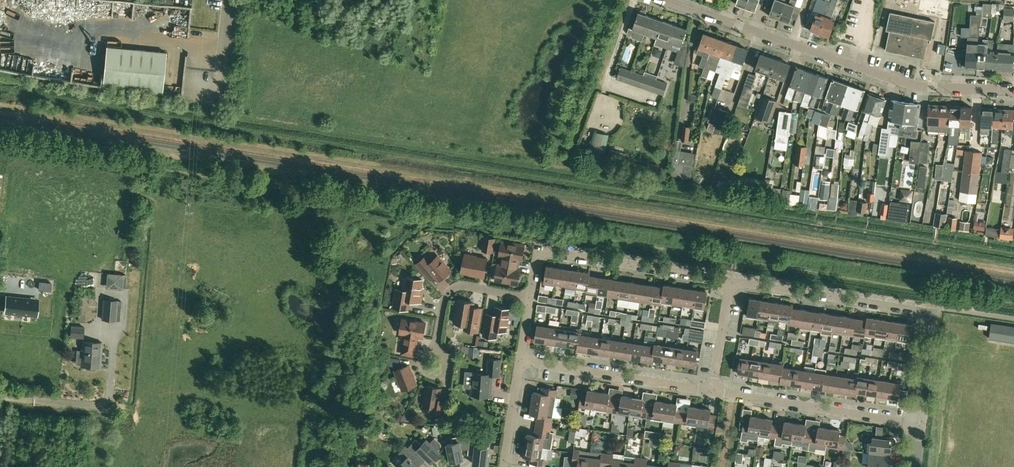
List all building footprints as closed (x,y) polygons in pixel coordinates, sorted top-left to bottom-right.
[(745,7),(754,10),(758,0),(747,0),(745,7)] [(785,2),(785,0),(774,0),(769,15),(778,19),(785,2)] [(785,2),(778,19),(788,22),(790,17),(797,19),(800,8),(794,6),(796,0),(789,0),(788,3),(785,2)] [(831,2),(826,0),(825,0),(820,14),(816,12),(810,30),(820,34),(831,2)] [(831,2),(820,34),(829,37),(835,19),(831,17),(837,0),(831,0),(831,2)] [(982,15),(982,16),(988,17),(992,17),(992,13),(993,4),(983,3),(982,12),(982,15)] [(1013,21),(1013,20),(1013,8),(1004,8),(1003,20),(1013,21)] [(644,33),(650,16),(645,14),(646,13),(645,11),(640,9),(639,10),(638,12),(635,21),(634,20),(632,21),(631,25),(631,26),(633,27),(632,29),(639,31),(636,39),(641,41),(644,33)] [(890,12),(886,30),(890,31),(885,50),(923,58),(928,38),(931,39),(935,21),(891,12),(890,12)] [(963,51),(963,55),(964,56),(966,56),(965,68),(976,68),(977,44),(977,43),(978,37),(981,26),(981,25),(982,16),(982,15),(976,15),(971,14),(970,36),(967,36),(967,49),(965,49),(963,51)] [(644,33),(656,37),(662,20),(650,16),(644,33)] [(666,48),(668,41),(674,24),(662,20),(656,37),(654,43),(654,44),(666,48)] [(687,28),(674,24),(668,41),(666,48),(672,50),(678,52),(674,63),(685,67),(688,41),(683,39),(687,28)] [(699,66),(704,68),(706,63),(715,37),(703,33),(696,53),(703,55),(699,66)] [(706,63),(704,68),(701,76),(707,78),(710,69),(715,71),(726,41),(715,37),(706,63)] [(976,68),(976,69),(986,69),(987,50),(988,40),(983,39),(983,44),(982,44),(977,44),(976,68)] [(715,71),(719,72),(715,85),(721,88),(727,71),(737,45),(732,43),(731,42),(728,40),(727,41),(726,41),(715,71)] [(987,50),(986,69),(996,70),(997,51),(993,50),(993,40),(988,40),(987,50)] [(938,43),(936,53),(944,54),(946,45),(938,43)] [(996,70),(1013,71),(1013,49),(1013,44),(998,43),(997,51),(996,70)] [(737,45),(727,71),(733,73),(735,67),(741,69),(748,49),(737,45)] [(166,53),(137,50),(107,46),(103,87),(162,93),(166,53)] [(755,69),(770,74),(775,59),(760,54),(755,69)] [(790,64),(775,59),(770,74),(785,79),(790,64)] [(804,69),(796,66),(789,85),(794,87),(790,98),(794,100),(804,69)] [(616,78),(628,82),(632,71),(620,67),(620,68),(616,67),(613,76),(617,77),(616,78)] [(802,90),(806,91),(812,72),(804,69),(794,100),(798,101),(802,90)] [(632,71),(628,82),(640,86),(644,75),(632,71)] [(640,86),(651,90),(656,79),(657,75),(645,71),(644,75),(640,86)] [(744,86),(752,88),(756,75),(748,72),(744,86)] [(809,108),(810,105),(820,75),(812,72),(806,91),(801,105),(809,108)] [(828,78),(820,75),(810,105),(814,107),(818,95),(822,97),(828,78)] [(656,79),(651,90),(663,94),(667,82),(656,79)] [(840,82),(832,79),(823,104),(827,105),(825,111),(829,113),(840,82)] [(848,85),(840,82),(829,113),(833,114),(837,116),(841,103),(848,85)] [(848,85),(841,103),(845,105),(841,117),(845,118),(856,87),(848,85)] [(865,90),(856,87),(845,118),(849,120),(854,108),(858,109),(865,90)] [(860,133),(865,134),(877,97),(874,96),(874,94),(870,92),(869,94),(868,93),(862,109),(867,111),(863,121),(864,121),(860,133)] [(755,116),(770,122),(778,101),(762,96),(755,116)] [(880,98),(877,97),(865,134),(863,140),(868,141),(873,125),(877,126),(881,116),(886,100),(885,99),(885,98),(881,96),(880,98)] [(879,144),(878,154),(886,155),(889,134),(898,135),(899,128),(900,121),(903,101),(891,100),(887,129),(881,128),(879,144)] [(900,121),(899,128),(916,130),(917,124),(920,104),(911,103),(903,101),(900,121)] [(938,131),(939,123),(940,105),(929,104),(927,130),(938,131)] [(949,132),(949,124),(950,106),(940,105),(939,123),(938,131),(944,132),(949,132)] [(959,133),(961,106),(950,106),(949,124),(949,132),(959,133)] [(971,107),(961,106),(959,133),(959,136),(966,136),(965,140),(969,140),(971,107)] [(713,132),(721,109),(713,107),(708,122),(710,122),(707,130),(713,132)] [(814,118),(816,110),(809,108),(807,116),(814,118)] [(982,108),(981,133),(989,134),(989,127),(992,127),(993,108),(982,108)] [(992,139),(991,141),(998,142),(999,127),(1002,127),(1004,109),(993,108),(992,127),(993,127),(992,139)] [(719,134),(720,132),(722,127),(723,127),(728,112),(721,109),(713,132),(719,134)] [(1012,134),(1013,128),(1013,110),(1004,109),(1002,127),(1005,128),(1005,133),(1012,134)] [(779,111),(775,141),(787,143),(789,132),(791,119),(792,112),(779,111)] [(823,113),(820,120),(819,124),(818,132),(827,135),(827,127),(827,126),(831,116),(823,113)] [(836,131),(836,138),(843,140),(844,132),(843,132),(845,122),(839,121),(838,131),(836,131)] [(846,129),(856,133),(857,124),(849,121),(846,129)] [(690,127),(683,126),(681,141),(688,142),(690,127)] [(606,153),(609,134),(594,131),(590,150),(606,153)] [(668,139),(662,142),(666,151),(673,147),(668,139)] [(911,160),(919,161),(920,141),(911,141),(909,160),(911,160)] [(929,142),(920,141),(919,161),(927,162),(929,142)] [(803,164),(805,146),(797,145),(795,163),(803,164)] [(610,149),(608,156),(625,160),(627,153),(610,149)] [(672,162),(673,162),(671,174),(691,178),(693,166),(694,166),(695,153),(674,149),(672,162)] [(1011,154),(1012,150),(1004,149),(1001,172),(1009,173),(1009,168),(1011,154)] [(981,153),(965,150),(960,189),(976,191),(981,153)] [(844,158),(843,164),(844,164),(844,167),(845,168),(852,168),(852,165),(854,165),(854,159),(845,158),(844,158)] [(659,164),(649,163),(648,171),(657,173),(659,164)] [(942,179),(943,164),(936,164),(935,179),(942,179)] [(920,166),(917,186),(925,187),(927,167),(920,166)] [(900,185),(902,173),(892,171),(890,183),(900,185)] [(758,182),(756,192),(764,194),(766,184),(758,182)] [(791,190),(783,189),(781,197),(790,198),(791,190)] [(809,190),(801,189),(799,203),(807,204),(809,190)] [(829,197),(828,209),(836,210),(838,198),(830,197),(829,197)] [(858,200),(850,199),(848,214),(856,215),(858,200)] [(890,200),(887,219),(907,222),(910,203),(890,200)] [(880,214),(881,214),(887,215),(889,204),(882,204),(880,214)] [(944,226),(946,214),(936,212),(934,225),(944,226)] [(948,216),(947,229),(955,229),(956,217),(948,216)] [(970,222),(960,221),(959,230),(969,231),(970,222)] [(975,221),(974,228),(984,230),(986,222),(975,221)] [(985,234),(998,237),(1000,229),(986,226),(985,234)] [(1013,234),(1013,228),(1001,226),(1000,238),(1013,240),(1013,234)] [(495,238),(485,236),(483,250),(492,252),(495,238)] [(524,245),(502,241),(501,245),(499,246),(498,251),(500,252),(499,257),(502,257),(501,265),(498,265),(495,280),(517,284),(520,268),(518,268),(519,260),(522,260),(524,245)] [(474,276),(484,277),(487,259),(476,257),(476,256),(465,254),(462,272),(471,274),(471,273),(474,273),(474,276)] [(417,264),(425,274),(431,280),(435,276),(440,281),(451,271),(438,256),(431,262),(426,256),(417,264)] [(555,285),(556,283),(558,268),(547,266),(544,284),(555,285)] [(568,269),(558,268),(556,283),(566,285),(568,269)] [(565,287),(576,289),(579,271),(568,269),(566,285),(565,287)] [(590,273),(579,271),(576,289),(587,290),(589,275),(590,275),(590,273)] [(126,275),(122,275),(114,274),(113,289),(121,289),(125,290),(126,275)] [(600,277),(590,275),(589,275),(587,290),(586,293),(597,294),(600,277)] [(421,302),(422,294),(419,293),(420,289),(421,289),(423,280),(407,277),(406,279),(404,279),(402,290),(396,289),(393,307),(408,310),(410,300),(421,302)] [(608,298),(611,279),(600,277),(597,294),(597,296),(608,298)] [(618,300),(621,280),(611,279),(608,298),(618,300)] [(632,282),(621,280),(618,300),(629,301),(632,282)] [(39,281),(39,289),(50,291),(51,283),(39,281)] [(643,284),(632,282),(629,301),(640,303),(643,284)] [(653,285),(643,284),(640,303),(650,304),(653,285)] [(664,287),(653,285),(650,304),(661,306),(662,303),(661,303),(664,287)] [(664,285),(664,287),(661,303),(662,303),(672,305),(675,286),(664,285)] [(683,306),(683,304),(686,288),(675,286),(672,305),(683,306)] [(683,304),(693,305),(694,306),(696,290),(686,288),(683,304)] [(707,292),(696,290),(694,306),(693,305),(693,308),(704,309),(707,292)] [(31,315),(32,299),(7,296),(5,312),(31,315)] [(747,316),(758,318),(761,300),(750,298),(747,316)] [(116,320),(117,301),(104,300),(102,319),(116,320)] [(474,303),(458,300),(456,311),(454,311),(453,321),(455,321),(454,323),(465,325),(465,330),(478,332),(481,313),(472,311),(474,303)] [(771,302),(761,300),(758,318),(769,320),(771,302)] [(780,321),(780,319),(782,304),(771,302),(769,320),(780,321)] [(780,319),(790,320),(792,308),(793,308),(793,305),(782,304),(780,319)] [(496,307),(494,314),(492,325),(485,324),(483,336),(496,338),(497,330),(506,331),(510,309),(496,307)] [(790,320),(789,325),(800,327),(803,309),(793,308),(792,308),(790,320)] [(811,331),(814,311),(803,309),(800,327),(800,329),(811,331)] [(822,332),(822,330),(824,313),(814,311),(811,331),(822,332)] [(835,314),(824,313),(822,330),(832,331),(835,314)] [(846,316),(835,314),(832,331),(832,334),(843,335),(846,316)] [(853,337),(856,318),(846,316),(843,335),(853,337)] [(860,318),(856,318),(853,337),(864,338),(865,336),(864,336),(867,320),(867,317),(860,316),(860,318)] [(867,317),(867,320),(864,336),(865,336),(875,337),(878,319),(867,317)] [(405,334),(403,347),(402,354),(414,356),(418,336),(423,337),(426,323),(402,319),(400,333),(405,334)] [(878,319),(875,337),(886,339),(886,337),(889,321),(878,319)] [(696,320),(691,320),(691,326),(695,326),(705,328),(706,322),(696,320)] [(886,337),(896,338),(897,338),(899,322),(889,321),(886,337)] [(910,324),(899,322),(897,338),(896,338),(896,340),(907,342),(910,324)] [(535,341),(546,342),(549,324),(538,323),(535,341)] [(991,323),(989,338),(1013,342),(1013,327),(991,323)] [(559,326),(549,324),(546,342),(556,344),(559,326)] [(567,346),(570,328),(559,326),(556,344),(567,346)] [(755,336),(756,330),(756,328),(744,326),(743,334),(755,336)] [(71,327),(70,337),(83,338),(83,327),(71,327)] [(567,346),(577,347),(578,347),(580,334),(581,330),(570,328),(567,346)] [(703,337),(704,331),(690,329),(689,335),(703,337)] [(590,336),(580,334),(578,347),(577,347),(577,350),(588,351),(591,336),(590,336)] [(591,334),(590,336),(591,336),(588,351),(599,353),(601,338),(602,335),(591,334)] [(620,357),(623,339),(612,337),(611,339),(612,339),(609,355),(620,357)] [(601,338),(599,353),(609,355),(612,339),(611,339),(601,338)] [(451,339),(447,343),(452,348),(456,343),(451,339)] [(620,357),(631,358),(634,340),(623,339),(620,357)] [(641,360),(644,342),(634,340),(631,358),(641,360)] [(82,341),(81,362),(81,367),(85,367),(85,370),(95,370),(95,368),(100,368),(100,363),(102,343),(82,341)] [(663,361),(666,343),(655,341),(655,344),(652,359),(653,359),(663,361)] [(644,342),(641,360),(652,362),(653,359),(652,359),(655,344),(644,342)] [(666,343),(663,361),(674,363),(676,345),(666,343)] [(684,364),(687,346),(676,345),(674,363),(684,364)] [(687,346),(684,364),(695,366),(698,348),(687,346)] [(469,347),(468,357),(479,358),(479,348),(469,347)] [(738,373),(749,375),(752,357),(741,355),(741,352),(737,351),(736,357),(740,357),(738,373)] [(839,360),(843,361),(842,366),(848,367),(849,362),(850,357),(839,355),(839,360)] [(399,359),(388,357),(386,365),(393,366),(395,370),(394,371),(402,390),(417,385),(409,365),(400,368),(398,365),(399,359)] [(762,359),(752,357),(749,375),(759,376),(762,359)] [(489,358),(488,374),(465,372),(464,387),(472,388),(471,395),(490,397),(492,375),(499,375),(500,359),(489,358)] [(773,360),(762,359),(759,376),(770,378),(773,360)] [(784,362),(773,360),(770,378),(780,380),(781,380),(783,367),(784,362)] [(815,372),(816,367),(805,365),(805,368),(802,386),(812,387),(815,372)] [(794,366),(793,369),(794,369),(791,384),(802,386),(805,368),(794,366)] [(780,382),(791,384),(794,369),(793,369),(783,367),(781,380),(780,380),(780,382)] [(812,387),(823,389),(826,371),(826,369),(816,367),(815,372),(812,387)] [(834,391),(837,373),(826,371),(823,389),(834,391)] [(855,394),(856,392),(855,392),(857,379),(858,374),(858,373),(854,372),(853,376),(847,375),(847,377),(844,393),(855,394)] [(847,375),(837,373),(834,391),(844,393),(847,377),(847,375)] [(856,392),(866,394),(869,376),(858,374),(857,379),(855,392),(856,392)] [(880,377),(869,376),(866,394),(877,395),(879,380),(880,377)] [(887,397),(898,399),(899,394),(907,396),(908,390),(900,389),(901,381),(890,379),(890,381),(887,397)] [(877,395),(887,397),(890,381),(879,380),(877,395)] [(445,399),(439,398),(441,388),(427,386),(423,406),(432,407),(431,412),(442,414),(445,399)] [(557,390),(542,387),(541,393),(533,392),(533,394),(531,394),(530,402),(554,406),(557,390)] [(579,399),(580,389),(571,388),(570,397),(579,399)] [(596,410),(599,392),(588,390),(587,395),(581,394),(579,407),(591,409),(591,414),(595,415),(596,410)] [(599,392),(596,410),(613,412),(615,399),(609,398),(610,393),(599,392)] [(632,397),(622,395),(621,395),(621,400),(615,399),(613,412),(630,415),(632,397)] [(643,399),(642,399),(632,397),(630,415),(646,418),(649,405),(643,404),(643,399)] [(649,405),(646,418),(663,420),(666,403),(655,401),(654,406),(649,405)] [(537,415),(537,421),(536,425),(539,426),(551,428),(552,423),(553,417),(554,406),(530,402),(529,411),(530,411),(530,414),(537,415)] [(666,403),(663,420),(680,423),(682,410),(676,409),(677,404),(666,403)] [(682,410),(680,423),(697,426),(700,408),(689,406),(688,411),(682,410)] [(711,410),(700,408),(697,426),(714,429),(716,416),(710,415),(711,410)] [(744,420),(742,433),(741,440),(747,441),(747,438),(758,440),(759,436),(762,418),(751,416),(750,421),(744,420)] [(762,418),(759,436),(776,438),(778,425),(772,424),(773,420),(762,418)] [(792,444),(793,441),(795,423),(784,421),(784,426),(778,425),(776,438),(775,445),(782,446),(782,443),(792,444)] [(806,425),(795,423),(793,441),(792,444),(802,446),(802,448),(808,449),(811,431),(806,430),(806,425)] [(553,432),(551,432),(550,432),(551,428),(539,426),(536,425),(535,429),(534,435),(527,434),(525,445),(542,448),(548,449),(551,449),(553,432)] [(440,434),(438,426),(432,427),(434,435),(440,434)] [(811,431),(808,449),(815,450),(815,448),(826,450),(826,447),(829,429),(818,427),(817,432),(811,431)] [(840,430),(829,429),(826,447),(843,449),(845,436),(839,435),(840,430)] [(463,446),(469,447),(470,439),(470,436),(465,435),(454,438),(455,442),(447,444),(451,462),(456,461),(458,462),(460,461),(462,459),(463,459),(460,446),(463,446)] [(893,437),(890,437),(889,439),(872,437),(872,443),(870,442),(869,453),(891,455),(892,445),(893,445),(894,445),(895,445),(895,444),(896,444),(896,443),(896,442),(896,441),(896,440),(896,439),(895,439),(895,438),(894,438),(894,437),(893,437)] [(415,439),(407,448),(423,462),(427,458),(431,462),(440,453),(437,450),(441,446),(440,443),(434,438),(430,443),(426,440),(421,445),(415,439)] [(468,451),(475,452),(474,464),(480,465),(479,466),(482,466),(488,466),(489,458),(487,457),(488,448),(481,447),(482,441),(470,439),(469,447),(468,451)] [(548,449),(542,448),(525,445),(523,456),(531,457),(534,458),(533,464),(545,465),(546,459),(548,449)] [(407,448),(405,446),(399,453),(405,459),(399,466),(400,466),(419,466),(423,462),(407,448)] [(590,457),(584,456),(585,451),(574,449),(572,465),(578,465),(578,466),(589,466),(590,457)] [(850,458),(851,451),(844,450),(843,458),(850,458)] [(589,466),(606,466),(607,454),(596,452),(596,458),(590,457),(589,466)] [(893,466),(892,466),(891,465),(890,465),(891,455),(869,453),(868,463),(869,463),(869,466),(893,466)] [(624,461),(613,460),(614,454),(607,454),(606,466),(623,466),(624,461)] [(794,466),(811,466),(811,464),(803,464),(804,455),(795,454),(794,466)] [(624,461),(623,466),(640,466),(641,458),(624,456),(624,461)] [(647,459),(641,458),(640,466),(657,466),(657,465),(647,464),(647,459)]
